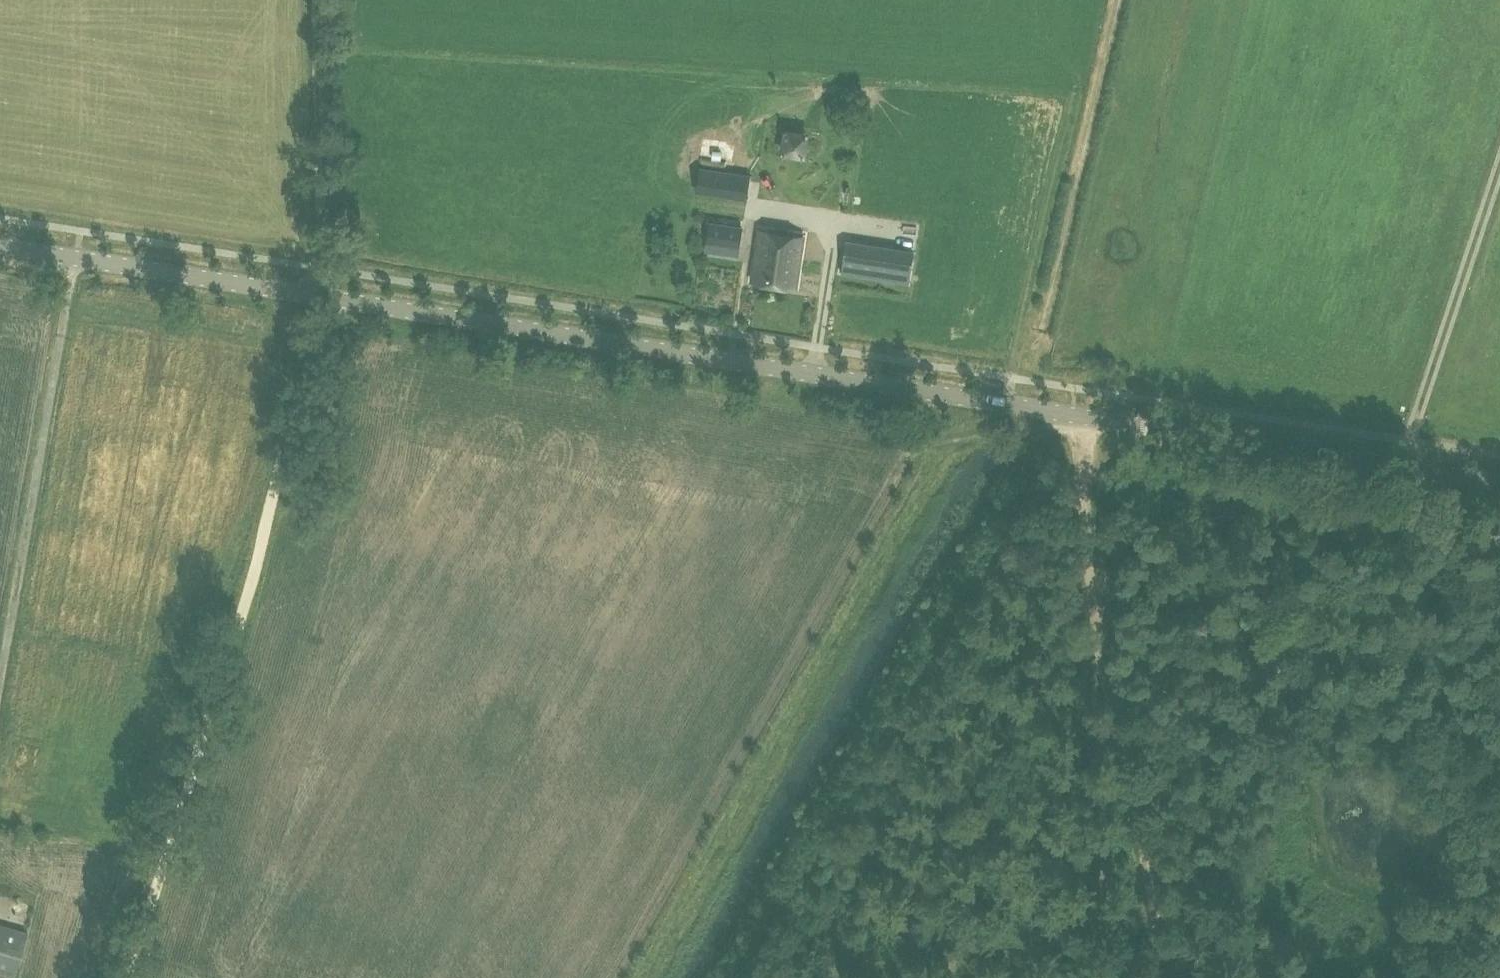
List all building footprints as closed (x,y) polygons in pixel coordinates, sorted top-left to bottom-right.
[(815,87),(789,88),(791,150),(817,149),(815,87)] [(748,196),(752,170),(701,163),(697,189),(748,196)] [(739,255),(743,225),(711,220),(707,250),(739,255)] [(803,236),(760,230),(753,279),(796,286),(803,236)] [(915,250),(847,239),(843,271),(909,282),(915,250)] [(13,975),(26,932),(0,924),(0,971),(13,975)]
